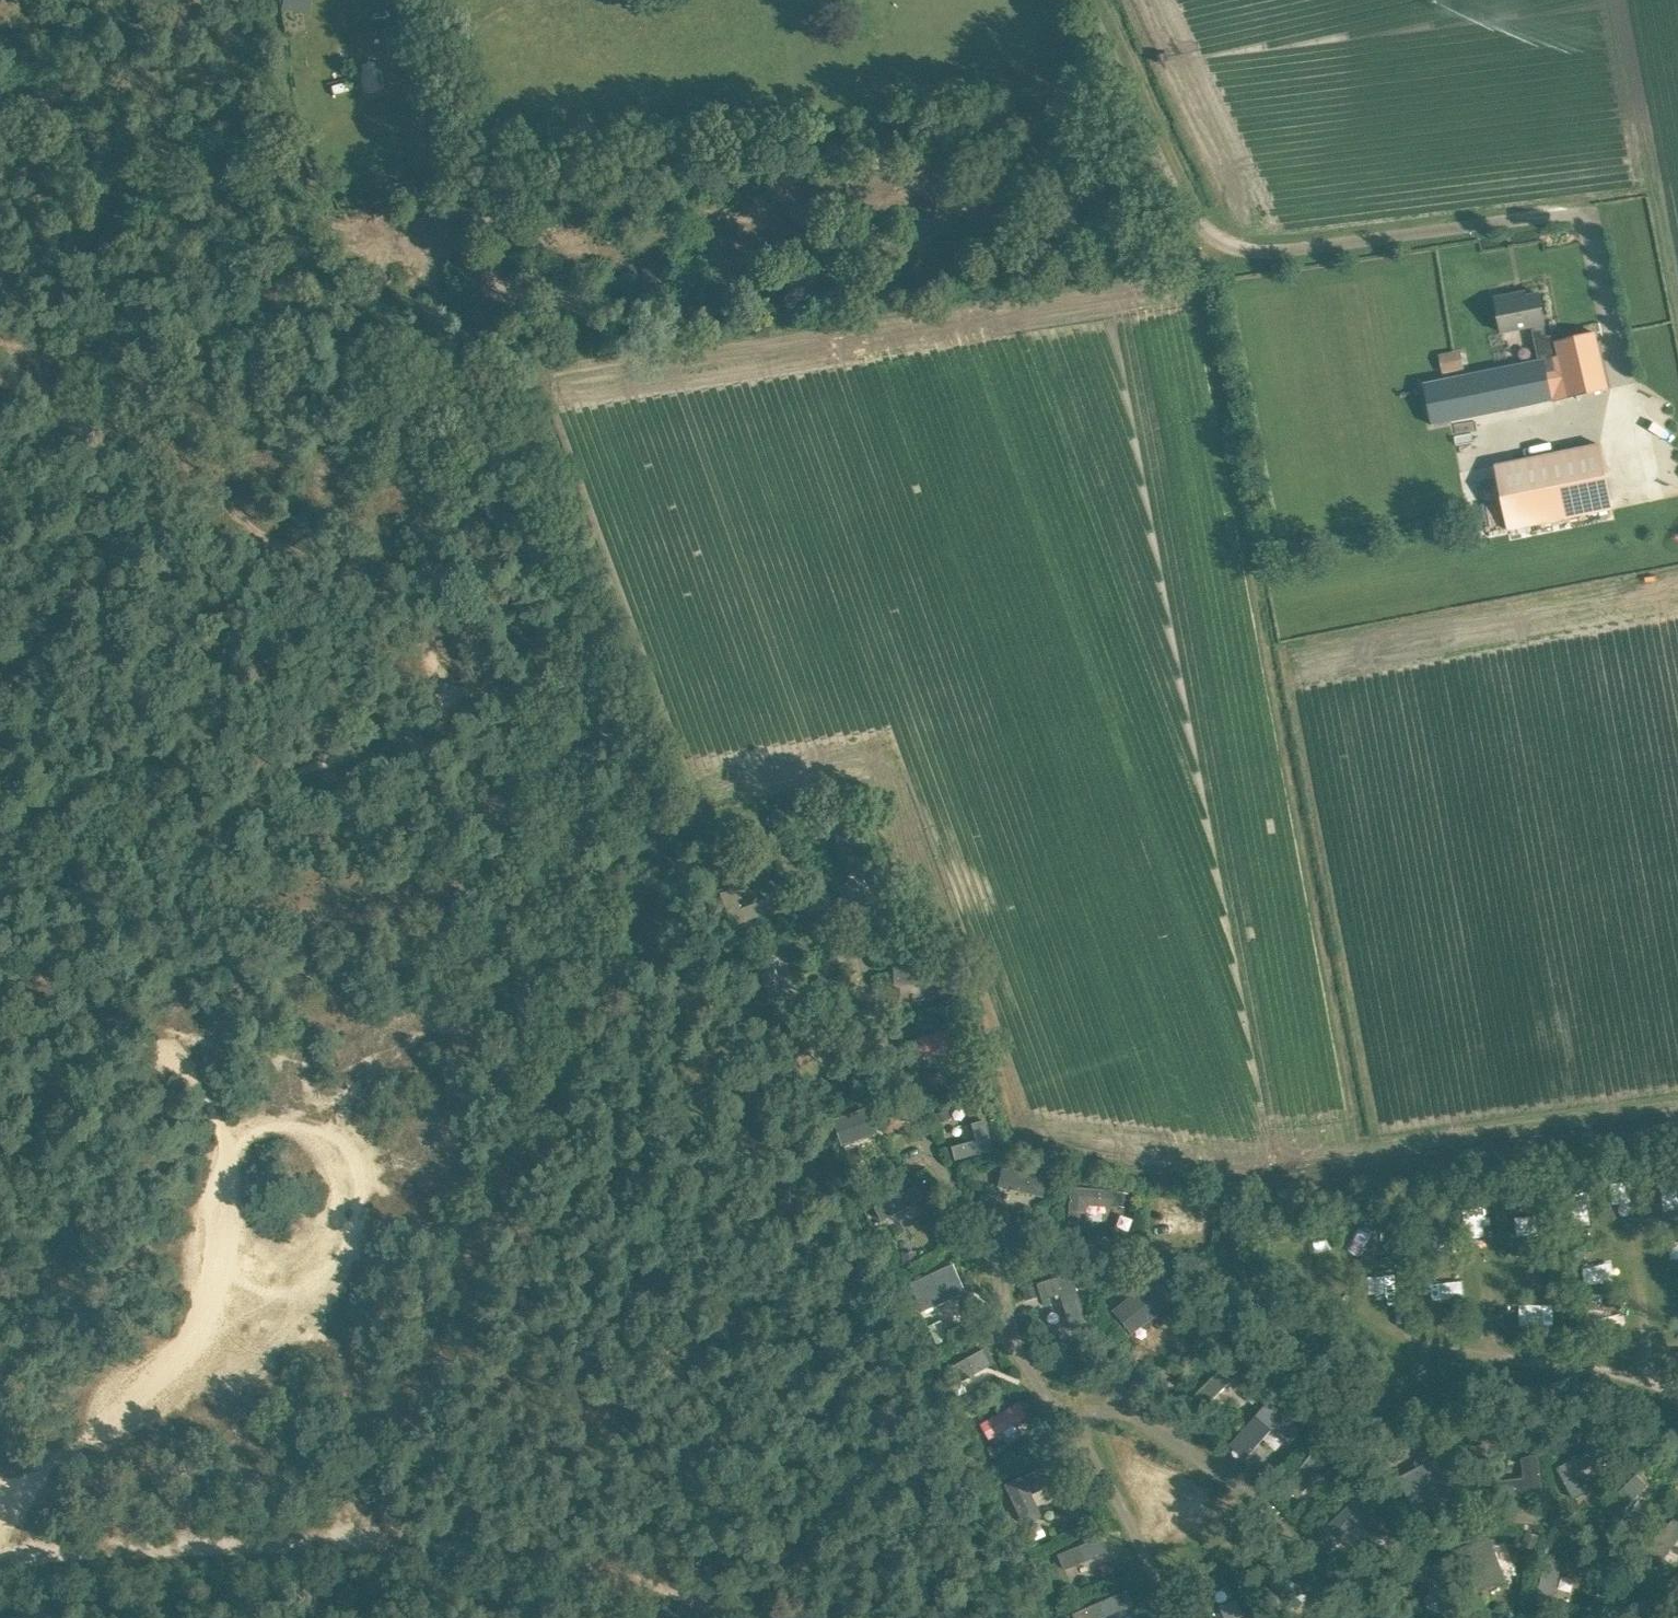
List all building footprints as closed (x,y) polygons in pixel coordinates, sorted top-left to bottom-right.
[(407,53),(402,24),(384,27),(389,56),(407,53)] [(1532,326),(1539,360),(1561,356),(1557,340),(1556,333),(1546,335),(1544,324),(1545,323),(1539,293),(1516,298),(1515,293),(1495,297),(1502,332),(1532,326)] [(1539,360),(1458,376),(1466,417),(1608,388),(1595,331),(1557,340),(1561,356),(1539,360)] [(1456,353),(1438,356),(1440,370),(1458,367),(1456,353)] [(1613,508),(1600,443),(1495,465),(1508,530),(1613,508)] [(908,1039),(913,1058),(944,1050),(939,1031),(908,1039)] [(861,1106),(825,1117),(833,1145),(869,1134),(861,1106)] [(984,1116),(967,1121),(972,1139),(949,1146),(953,1160),(993,1148),(984,1116)] [(966,1124),(953,1128),(957,1142),(970,1139),(966,1124)] [(874,1217),(921,1199),(915,1184),(868,1201),(874,1217)] [(1116,1221),(1116,1187),(1068,1186),(1068,1221),(1116,1221)] [(1465,1229),(1480,1230),(1481,1204),(1466,1204),(1465,1229)] [(903,1279),(916,1309),(960,1291),(948,1261),(903,1279)] [(1393,1298),(1394,1267),(1369,1266),(1368,1297),(1393,1298)] [(1073,1270),(1021,1284),(1025,1300),(1057,1291),(1068,1334),(1088,1329),(1073,1270)] [(1107,1311),(1129,1335),(1172,1296),(1150,1272),(1107,1311)] [(1444,1301),(1445,1282),(1432,1282),(1432,1301),(1444,1301)] [(960,1391),(998,1373),(984,1345),(947,1364),(960,1391)] [(1211,1400),(1234,1378),(1221,1364),(1197,1386),(1211,1400)] [(1252,1474),(1297,1431),(1267,1399),(1222,1442),(1252,1474)] [(984,1438),(1027,1418),(1019,1401),(975,1421),(984,1438)] [(1293,1496),(1322,1463),(1309,1452),(1280,1485),(1293,1496)] [(1566,1498),(1594,1489),(1582,1453),(1554,1462),(1566,1498)] [(1535,1455),(1501,1457),(1503,1493),(1537,1491),(1535,1455)] [(1406,1505),(1447,1487),(1434,1456),(1393,1474),(1406,1505)] [(1629,1472),(1610,1501),(1624,1510),(1643,1482),(1629,1472)] [(1033,1487),(1009,1495),(1018,1522),(1042,1515),(1033,1487)] [(1349,1504),(1323,1523),(1334,1538),(1360,1519),(1349,1504)] [(1060,1569),(1107,1548),(1100,1532),(1053,1553),(1060,1569)] [(1457,1541),(1469,1590),(1501,1583),(1490,1534),(1457,1541)] [(1543,1556),(1538,1594),(1572,1599),(1577,1561),(1543,1556)] [(1131,1603),(1125,1588),(1069,1611),(1072,1617),(1096,1617),(1131,1603)] [(1216,1603),(1221,1617),(1248,1617),(1240,1595),(1216,1603)]
